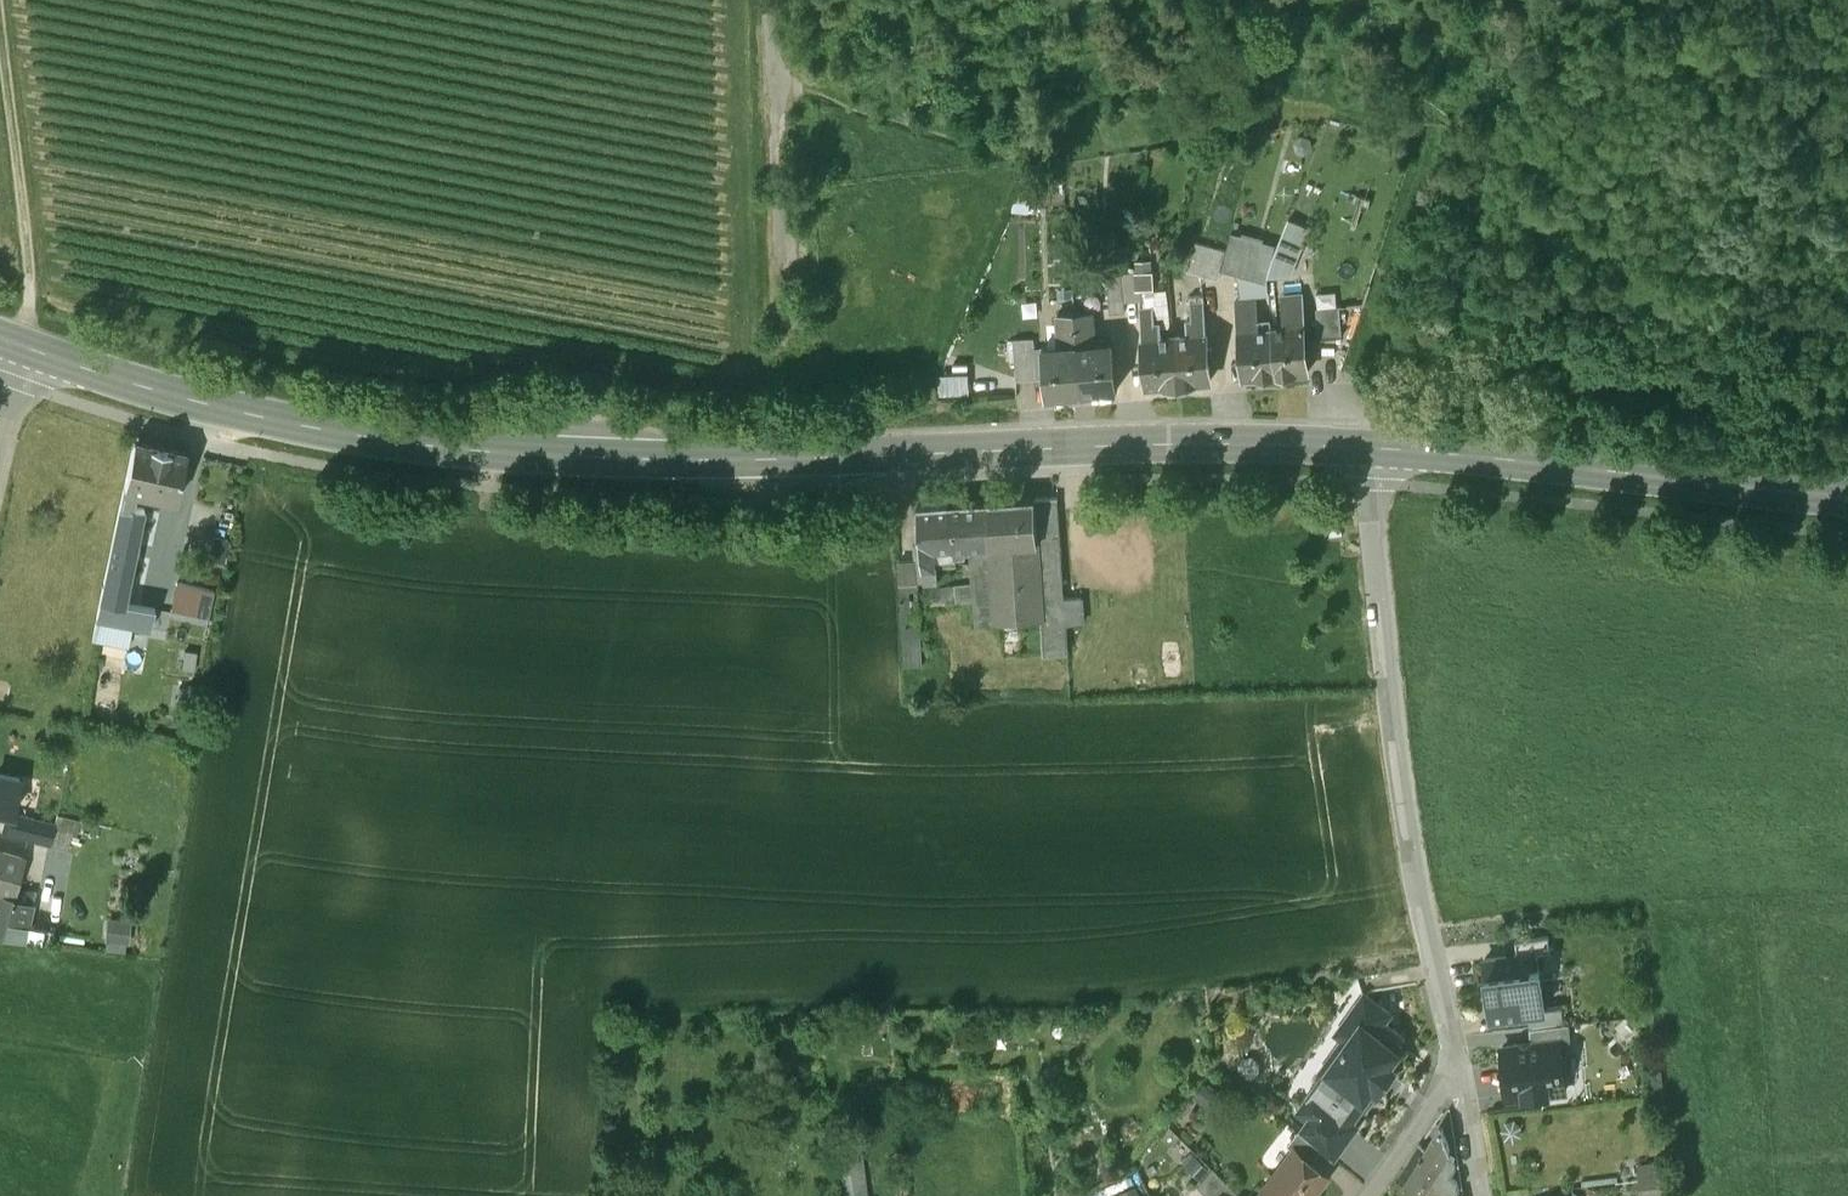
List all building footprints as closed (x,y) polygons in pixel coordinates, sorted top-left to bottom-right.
[(1278,244),(1272,257),(1267,274),(1279,274),(1285,246),(1294,248),(1297,234),(1282,231),(1278,244)] [(1151,262),(1135,261),(1139,240),(1130,240),(1125,273),(1136,273),(1137,290),(1153,288),(1151,262)] [(1272,257),(1258,254),(1254,272),(1267,274),(1272,257)] [(1217,255),(1205,256),(1207,279),(1219,278),(1217,255)] [(1123,274),(1108,275),(1111,312),(1126,310),(1123,274)] [(1294,292),(1287,293),(1289,308),(1302,306),(1300,291),(1294,292)] [(1203,294),(1190,295),(1192,318),(1205,317),(1203,294)] [(1250,297),(1237,298),(1239,314),(1252,312),(1250,297)] [(1114,340),(1093,342),(1093,334),(1094,332),(1092,303),(1085,304),(1085,310),(1075,310),(1082,388),(1118,385),(1114,340)] [(1154,305),(1140,306),(1142,322),(1155,321),(1154,305)] [(1063,345),(1042,347),(1047,392),(1082,388),(1075,310),(1066,311),(1065,306),(1058,306),(1060,335),(1063,337),(1063,345)] [(1289,308),(1283,309),(1284,323),(1272,325),(1277,371),(1308,368),(1307,351),(1313,350),(1312,337),(1305,337),(1302,306),(1289,308)] [(1252,312),(1239,314),(1242,345),(1236,345),(1237,358),(1243,357),(1245,375),(1277,371),(1272,325),(1259,326),(1258,312),(1252,312)] [(1192,318),(1186,319),(1188,333),(1175,334),(1179,380),(1211,377),(1209,360),(1215,359),(1214,346),(1208,347),(1205,317),(1192,318)] [(1155,321),(1142,322),(1145,353),(1138,354),(1139,367),(1146,366),(1147,383),(1179,380),(1175,334),(1162,335),(1161,321),(1155,321)] [(1035,332),(1022,332),(1023,377),(1036,376),(1035,332)] [(185,450),(134,438),(120,504),(130,506),(134,488),(175,497),(185,450)] [(1058,495),(1035,496),(1043,616),(1046,678),(1070,676),(1067,621),(1083,620),(1082,594),(1065,595),(1058,495)] [(1035,496),(919,504),(923,561),(936,561),(935,546),(966,544),(970,543),(972,562),(966,563),(967,569),(972,569),(974,588),(996,587),(999,619),(1043,616),(1035,496)] [(120,504),(92,638),(144,649),(153,607),(122,601),(124,592),(130,585),(133,572),(128,571),(142,510),(130,506),(120,504)] [(229,507),(224,514),(222,525),(235,527),(238,509),(229,507)] [(966,544),(954,544),(955,552),(967,551),(966,544)] [(916,558),(900,559),(904,665),(921,664),(918,583),(916,558)] [(957,585),(931,586),(932,602),(958,601),(957,585)] [(996,587),(974,588),(977,621),(999,619),(996,587)] [(74,819),(57,815),(55,820),(50,843),(68,847),(74,819)] [(43,822),(32,819),(31,824),(18,821),(15,835),(50,844),(50,843),(55,820),(44,818),(43,822)] [(0,851),(0,894),(12,898),(21,859),(0,851)] [(2,933),(14,899),(12,898),(0,894),(0,933),(2,933)] [(31,904),(14,899),(2,933),(24,937),(31,904)] [(115,913),(110,945),(134,949),(139,917),(115,913)] [(1546,935),(1512,939),(1515,954),(1535,951),(1541,950),(1548,949),(1546,935)] [(1515,954),(1482,958),(1491,1015),(1528,1011),(1544,1008),(1535,951),(1515,954)] [(1364,998),(1345,1024),(1347,1037),(1326,1065),(1328,1071),(1363,1097),(1365,1099),(1379,1080),(1376,1077),(1385,1066),(1388,1068),(1402,1049),(1392,1042),(1397,1035),(1380,1022),(1386,1014),(1364,998)] [(1544,1008),(1528,1011),(1530,1025),(1563,1021),(1561,1006),(1544,1008)] [(1563,1021),(1530,1025),(1532,1039),(1560,1036),(1560,1038),(1570,1036),(1568,1020),(1563,1021)] [(1532,1039),(1502,1043),(1508,1091),(1542,1087),(1566,1084),(1566,1082),(1560,1038),(1560,1036),(1532,1039)] [(1363,1097),(1328,1072),(1302,1106),(1310,1112),(1300,1125),(1332,1150),(1354,1121),(1349,1117),(1363,1097)] [(1566,1084),(1542,1087),(1544,1101),(1577,1097),(1575,1081),(1566,1082),(1566,1084)] [(1427,1143),(1420,1138),(1398,1171),(1423,1187),(1424,1185),(1444,1195),(1452,1195),(1461,1182),(1459,1174),(1452,1169),(1457,1161),(1455,1154),(1448,1149),(1452,1144),(1442,1121),(1427,1143)] [(1322,1142),(1299,1125),(1288,1138),(1296,1144),(1296,1143),(1312,1155),(1322,1142)] [(1265,1183),(1282,1195),(1305,1195),(1327,1167),(1312,1155),(1296,1143),(1296,1144),(1265,1183)] [(1214,1162),(1198,1179),(1216,1195),(1217,1195),(1223,1190),(1229,1195),(1242,1195),(1246,1192),(1214,1162)] [(863,1165),(836,1166),(836,1195),(864,1195),(863,1165)] [(1139,1172),(1124,1181),(1132,1195),(1153,1195),(1139,1172)]
